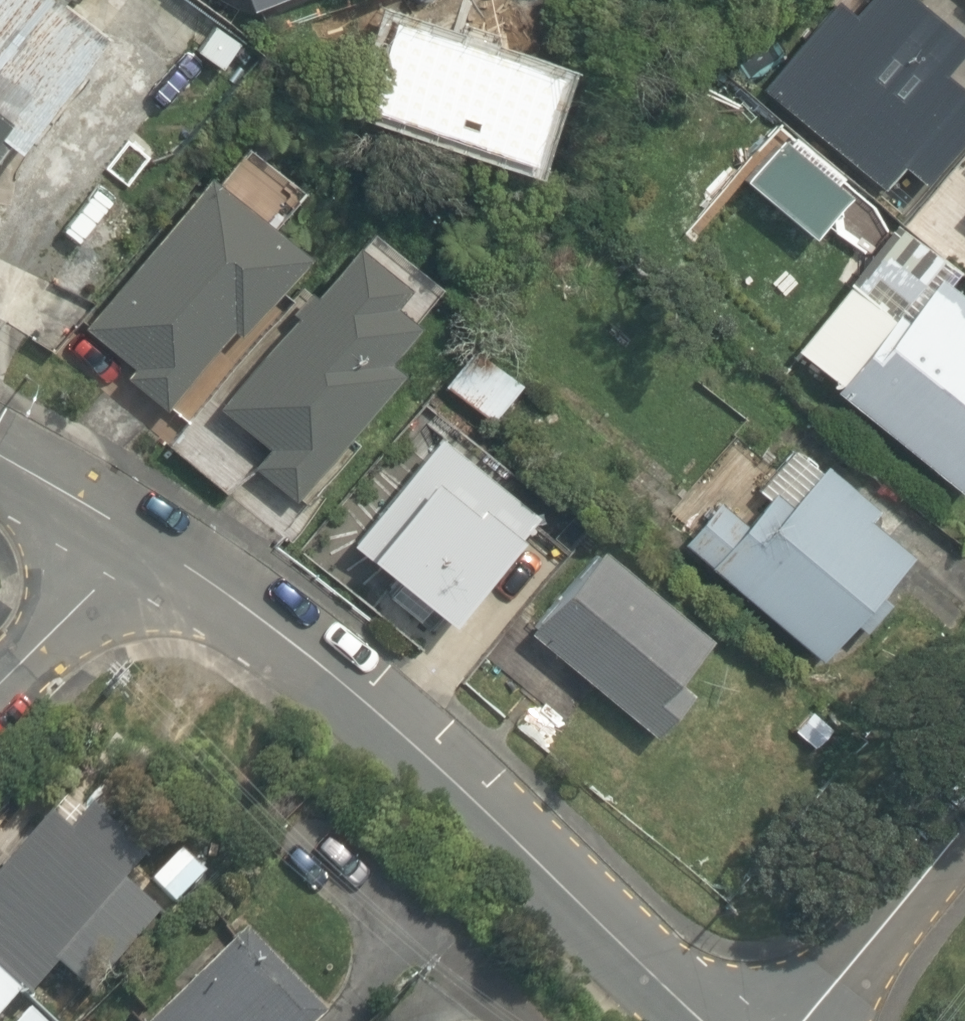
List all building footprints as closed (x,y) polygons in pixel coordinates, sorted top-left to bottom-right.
[(7,156),(100,38),(54,1),(55,0),(0,0),(0,150),(7,156)] [(929,28),(964,55),(964,0),(949,0),(929,28)] [(933,160),(899,133),(870,169),(905,196),(933,160)] [(223,335),(278,240),(185,186),(162,226),(145,216),(77,334),(115,356),(109,367),(132,380),(122,397),(155,416),(207,326),(223,335)] [(374,280),(320,242),(205,406),(219,416),(214,424),(256,453),(240,477),(285,508),(385,367),(367,354),(393,318),(362,297),(374,280)] [(916,266),(878,314),(834,280),(778,351),(949,486),(964,466),(964,305),(916,266)] [(495,296),(431,379),(482,418),(545,335),(495,296)] [(336,548),(433,616),(489,536),(504,546),(532,505),(421,427),(336,548)] [(811,655),(839,620),(856,633),(884,597),(868,584),(907,534),(791,441),(694,562),(811,655)] [(705,641),(689,629),(698,618),(641,574),(632,585),(578,543),(511,631),(652,739),(689,691),(675,680),(705,641)] [(123,949),(96,922),(133,884),(33,784),(0,817),(0,1020),(51,1020),(123,949)] [(305,1015),(218,931),(131,1020),(300,1020),(305,1015)]
